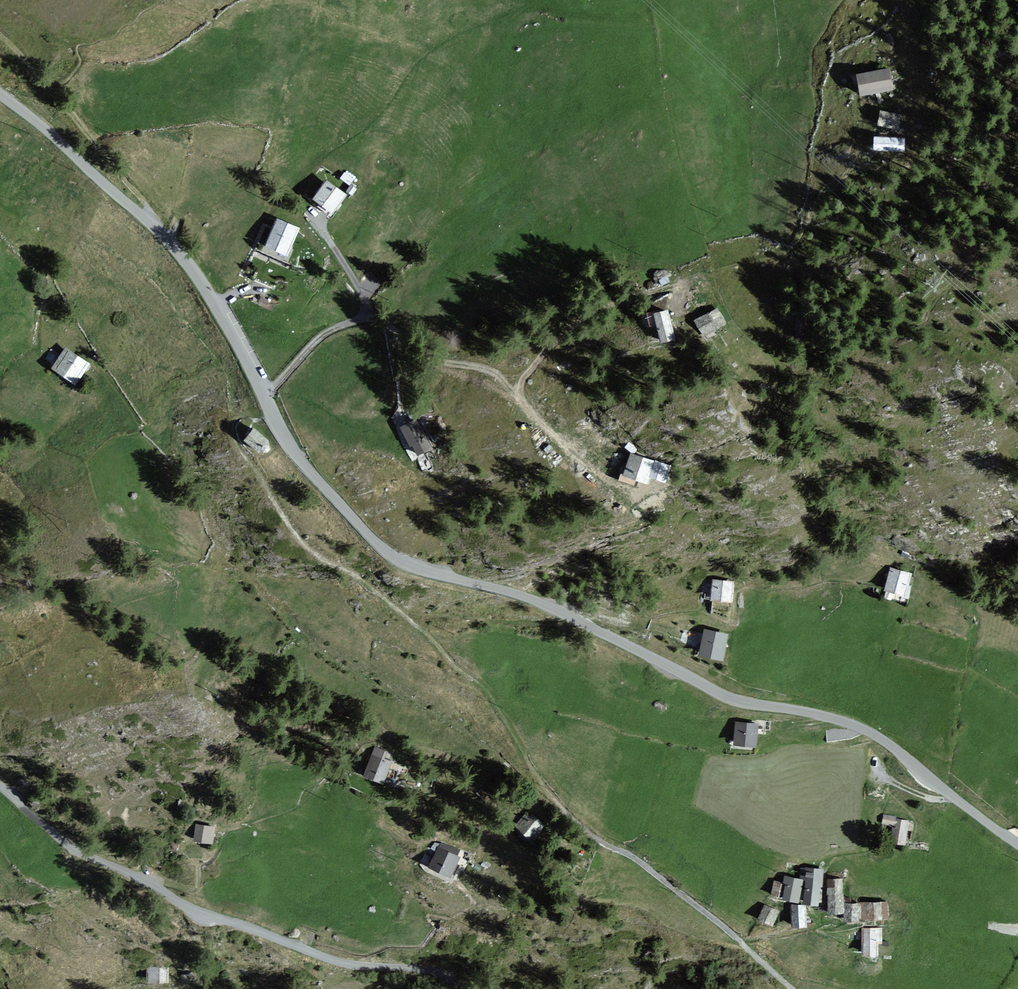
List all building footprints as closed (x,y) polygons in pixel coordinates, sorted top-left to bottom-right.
[(888,69),(855,74),(858,96),(891,92),(888,69)] [(901,116),(878,111),(875,125),(898,131),(901,116)] [(904,139),(874,138),(873,152),(904,153),(904,139)] [(324,181),(309,199),(329,215),(344,196),(324,181)] [(296,229),(274,220),(261,248),(283,258),(296,229)] [(664,311),(650,314),(657,344),(671,340),(664,311)] [(716,311),(693,322),(700,337),(724,325),(716,311)] [(62,349),(48,370),(72,385),(86,364),(62,349)] [(413,420),(399,428),(415,458),(429,451),(413,420)] [(254,453),(264,441),(251,430),(241,441),(254,453)] [(654,463),(629,454),(620,476),(646,486),(654,463)] [(910,574),(889,568),(882,591),(902,598),(910,574)] [(731,582),(709,579),(707,600),(729,603),(731,582)] [(727,635),(702,629),(696,657),(721,662),(727,635)] [(757,724),(734,722),(733,747),(755,748),(757,724)] [(370,754),(360,775),(379,784),(389,764),(370,754)] [(526,813),(513,825),(526,840),(540,827),(526,813)] [(904,844),(908,821),(895,819),(895,817),(885,816),(884,823),(894,825),(891,842),(904,844)] [(192,825),(189,840),(207,844),(210,828),(192,825)] [(436,848),(426,867),(446,876),(455,857),(436,848)] [(816,905),(820,876),(802,873),(798,902),(816,905)] [(800,881),(782,876),(776,898),(795,902),(800,881)] [(843,879),(827,879),(828,913),(844,913),(843,879)] [(886,903),(864,903),(865,919),(887,919),(886,903)] [(762,904),(756,917),(770,925),(777,912),(762,904)] [(861,920),(861,904),(846,904),(846,920),(861,920)] [(807,906),(792,906),(792,928),(807,928),(807,906)] [(881,929),(860,929),(859,956),(875,956),(876,944),(880,944),(881,929)] [(143,968),(142,982),(167,983),(167,968),(143,968)]
